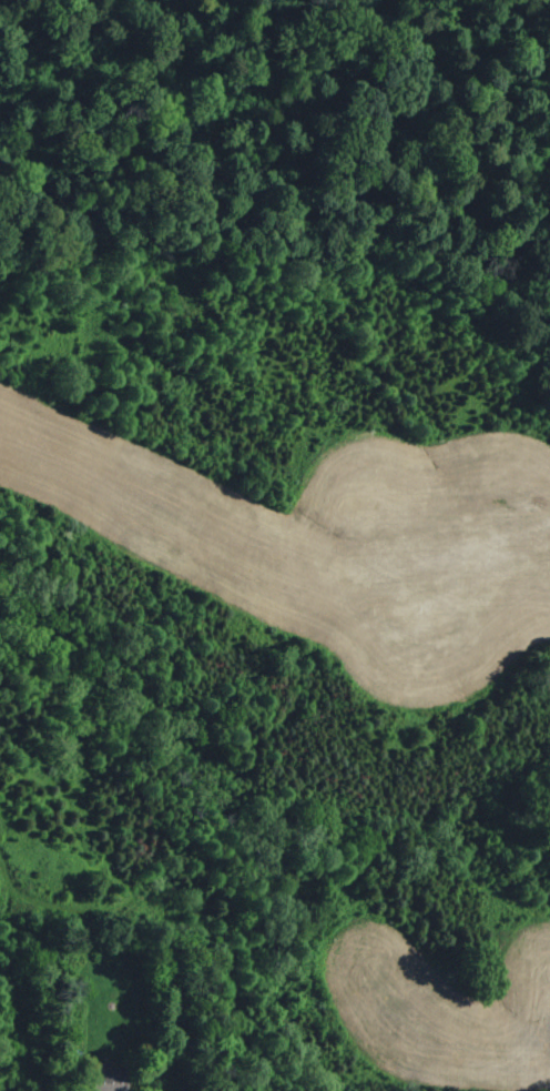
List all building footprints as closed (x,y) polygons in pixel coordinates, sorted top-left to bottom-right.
[(95,1067),(95,1090),(127,1090),(128,1068),(95,1067)]
